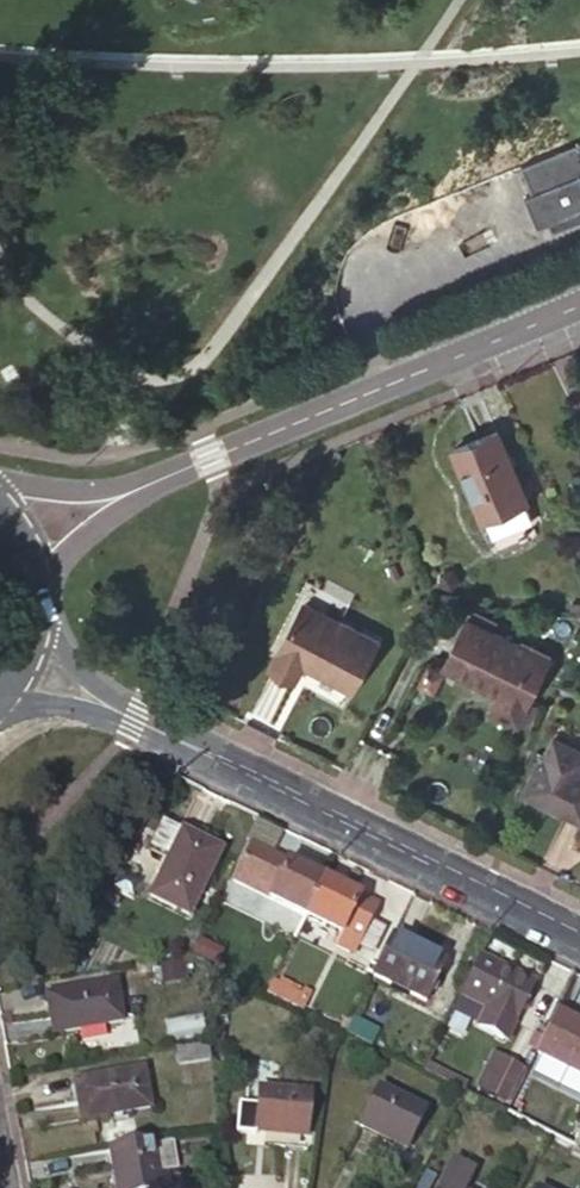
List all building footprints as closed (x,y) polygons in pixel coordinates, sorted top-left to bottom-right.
[(526,196),(538,227),(578,210),(579,214),(579,141),(522,165),(533,193),(526,196)] [(527,501),(499,430),(454,449),(484,520),(487,518),(524,503),(527,501)] [(524,503),(487,518),(494,535),(531,520),(524,503)] [(355,689),(379,640),(305,602),(271,667),(297,680),(306,663),(355,689)] [(519,721),(551,658),(468,617),(444,664),(500,693),(493,708),(519,721)] [(544,753),(525,793),(579,819),(579,747),(556,735),(547,754),(544,753)] [(254,822),(244,842),(251,845),(270,854),(279,835),(254,822)] [(221,852),(164,824),(150,850),(169,860),(150,898),(188,917),(221,852)] [(270,854),(251,845),(233,882),(305,918),(323,880),(270,854)] [(377,907),(323,880),(305,918),(341,935),(335,947),(354,955),(377,907)] [(444,964),(391,938),(372,977),(425,1002),(444,964)] [(481,958),(461,997),(485,1009),(476,1027),(506,1042),(515,1024),(534,985),(481,958)] [(290,991),(271,982),(266,993),(284,1003),(290,991)] [(121,1021),(114,983),(45,996),(53,1035),(121,1021)] [(293,986),(290,991),(284,1003),(291,1006),(299,989),(293,986)] [(556,1012),(536,1054),(579,1076),(579,1024),(556,1012)] [(211,1059),(207,1045),(177,1051),(180,1064),(211,1059)] [(504,1100),(520,1068),(501,1059),(486,1091),(504,1100)] [(149,1108),(142,1070),(74,1083),(81,1120),(149,1108)] [(406,1150),(424,1112),(378,1089),(360,1127),(406,1150)] [(306,1138),(311,1097),(258,1090),(254,1133),(306,1138)] [(173,1138),(151,1141),(157,1175),(166,1174),(178,1172),(173,1138)] [(109,1148),(117,1187),(168,1187),(166,1174),(157,1175),(151,1141),(109,1148)] [(452,1165),(441,1187),(464,1187),(470,1174),(452,1165)]
